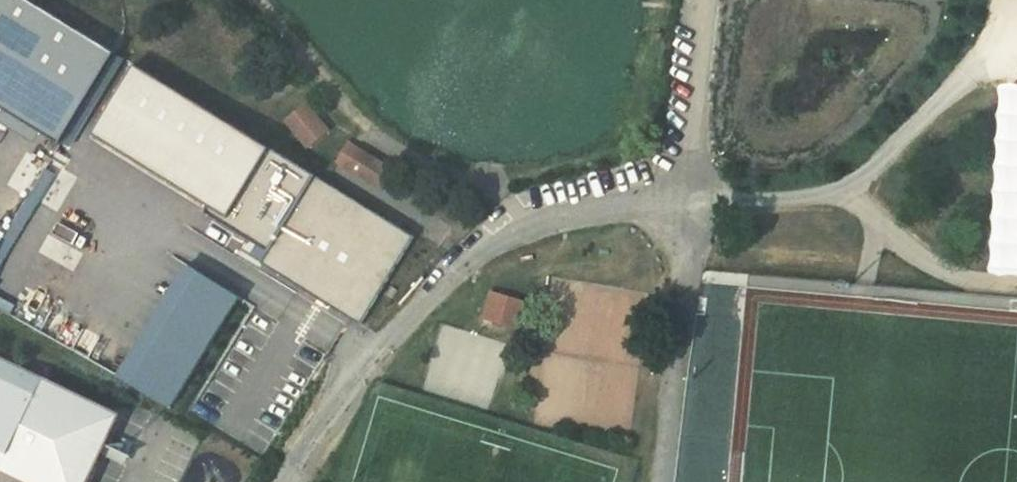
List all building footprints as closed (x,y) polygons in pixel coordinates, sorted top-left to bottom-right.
[(71,143),(122,57),(26,0),(0,0),(0,101),(71,143)] [(422,239),(324,179),(142,67),(98,137),(280,249),(270,265),(368,325),(422,239)] [(1008,84),(1001,275),(1016,276),(1016,84),(1008,84)] [(306,104),(287,120),(309,147),(328,131),(306,104)] [(369,156),(358,149),(348,166),(359,173),(369,156)] [(395,172),(369,156),(359,173),(385,189),(395,172)] [(524,301),(506,296),(497,322),(516,328),(524,301)] [(538,306),(524,301),(516,328),(530,333),(538,306)] [(0,363),(0,452),(9,456),(3,468),(27,480),(32,469),(60,481),(74,481),(90,449),(95,452),(111,416),(0,363)] [(95,452),(90,449),(74,481),(82,481),(95,452)] [(32,469),(27,480),(32,481),(60,481),(32,469)]
